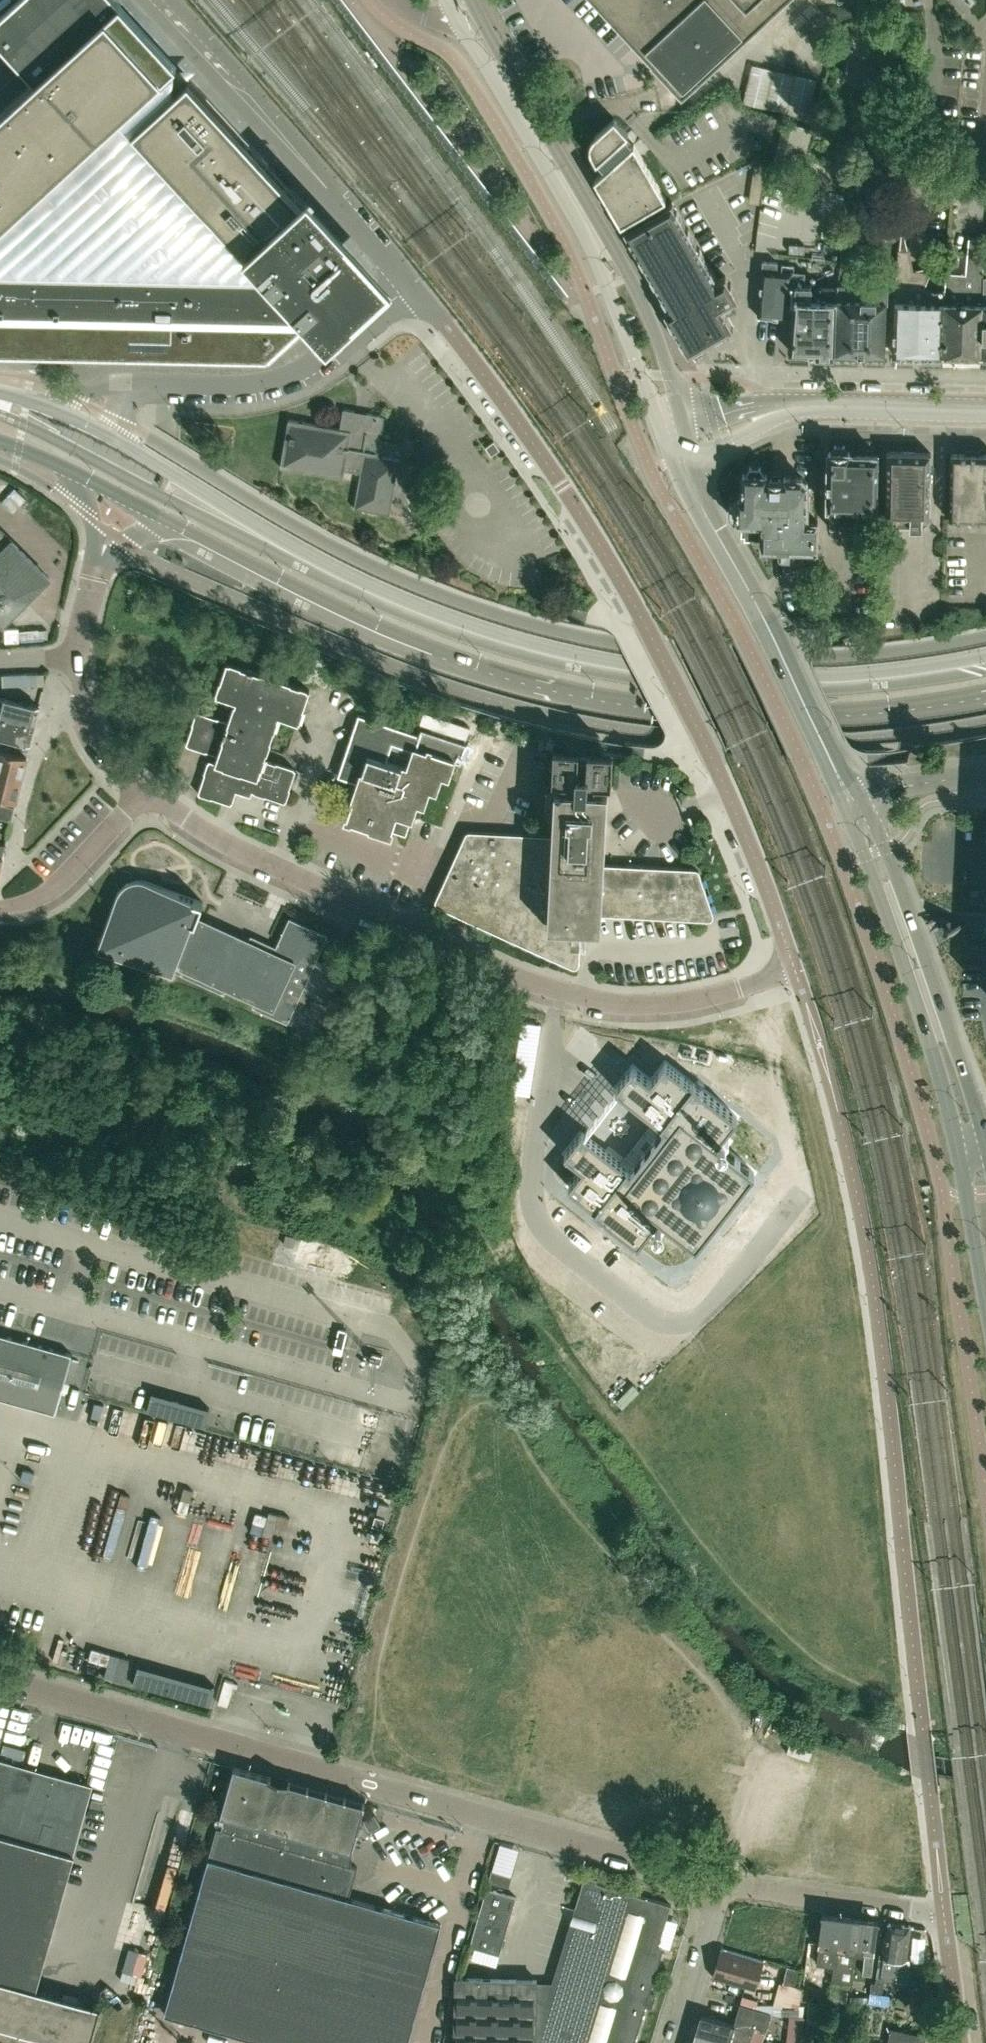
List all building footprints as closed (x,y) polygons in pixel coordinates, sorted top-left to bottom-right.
[(300,198),(189,77),(160,104),(158,103),(159,101),(160,100),(160,99),(160,97),(160,96),(160,94),(159,93),(158,92),(157,91),(155,91),(154,90),(152,90),(151,91),(150,91),(148,92),(147,91),(177,64),(120,2),(118,0),(17,0),(0,15),(0,44),(34,81),(0,113),(0,350),(267,356),(307,319),(329,342),(393,282),(309,190),(300,198)] [(559,3),(557,0),(536,0),(545,13),(559,3)] [(653,61),(653,62),(666,76),(682,94),(710,68),(783,0),(596,0),(653,61)] [(895,74),(860,64),(855,79),(890,90),(895,74)] [(758,65),(749,102),(781,109),(787,85),(774,82),(777,70),(758,65)] [(614,118),(594,136),(593,137),(592,139),(591,141),(590,143),(590,145),(590,147),(590,149),(590,151),(591,153),(596,162),(597,161),(605,169),(594,178),(621,224),(666,198),(634,143),(633,143),(626,135),(628,133),(614,118)] [(785,122),(771,165),(800,173),(813,129),(785,122)] [(671,202),(624,229),(628,235),(627,236),(631,244),(632,243),(639,256),(638,256),(643,264),(643,263),(650,275),(650,276),(654,284),(655,283),(662,295),(661,295),(665,303),(666,303),(669,308),(664,311),(668,318),(667,318),(672,326),(673,326),(680,338),(679,338),(683,346),(684,345),(688,352),(695,348),(696,350),(703,345),(703,344),(715,337),(716,338),(723,334),(723,332),(733,326),(722,307),(723,306),(724,307),(732,303),(731,301),(738,297),(726,276),(717,281),(671,202)] [(943,354),(982,354),(983,303),(985,263),(985,262),(984,262),(985,241),(985,239),(968,238),(965,274),(947,272),(944,302),(943,354)] [(893,353),(943,354),(944,302),(947,272),(946,272),(944,289),(925,289),(925,271),(913,271),(907,250),(897,250),(897,275),(895,275),(893,353)] [(833,351),(835,351),(838,287),(817,286),(817,299),(811,299),(811,286),(804,286),(805,272),(777,269),(777,263),(763,261),(758,316),(792,319),(790,350),(817,351),(817,355),(833,355),(833,351)] [(838,286),(838,287),(835,351),(885,352),(886,299),(887,299),(887,271),(876,271),(875,299),(859,299),(860,286),(838,286)] [(345,470),(360,473),(364,452),(378,455),(384,416),(343,409),(342,418),(340,428),(289,419),(280,466),(341,477),(343,478),(345,470)] [(499,449),(496,444),(493,441),(485,446),(491,454),(499,449)] [(879,455),(849,454),(849,451),(848,451),(844,445),(834,445),(830,451),(829,451),(829,454),(827,526),(839,526),(839,525),(877,526),(876,526),(877,508),(878,508),(879,455)] [(399,459),(378,455),(364,452),(360,473),(354,508),(390,514),(399,459)] [(897,528),(910,529),(922,529),(923,520),(930,520),(931,482),(933,483),(933,471),(931,468),(931,453),(887,452),(885,519),(897,519),(897,528)] [(950,518),(985,519),(985,454),(952,453),(950,518)] [(742,521),(741,534),(745,534),(744,538),(762,538),(762,535),(764,535),(764,546),(818,547),(818,521),(807,520),(807,482),(802,476),(784,476),(784,479),(766,479),(767,473),(764,473),(760,466),(750,466),(746,473),(743,473),(743,498),(738,498),(738,499),(736,499),(734,500),(732,501),(730,503),(729,506),(729,508),(729,511),(730,514),(731,516),(733,518),(738,519),(738,521),(742,521)] [(24,516),(37,501),(23,489),(10,503),(24,516)] [(1,622),(3,623),(49,577),(12,540),(5,533),(0,529),(0,623),(1,622)] [(18,640),(18,628),(5,629),(6,641),(18,640)] [(30,647),(56,645),(55,630),(29,631),(30,647)] [(250,795),(252,791),(285,802),(296,769),(265,759),(280,715),(300,722),(311,689),(278,678),(275,686),(258,680),(261,673),(227,661),(216,695),(236,701),(229,722),(197,711),(186,744),(218,755),(215,762),(209,760),(198,793),(231,804),(235,790),(250,795)] [(35,724),(39,707),(1,698),(0,703),(0,716),(35,724)] [(358,783),(346,820),(390,835),(392,830),(406,834),(416,802),(423,805),(429,788),(436,791),(441,774),(448,776),(453,760),(460,762),(467,744),(444,736),(442,742),(359,714),(338,776),(358,783)] [(30,743),(35,724),(0,716),(0,736),(30,743)] [(21,780),(26,757),(0,751),(0,775),(21,780)] [(602,914),(709,919),(710,919),(711,919),(712,918),(713,917),(714,916),(714,915),(714,914),(714,913),(700,871),(699,870),(698,869),(697,868),(695,868),(605,864),(608,789),(612,790),(613,756),(554,754),(552,787),(555,787),(553,835),(472,832),(470,832),(468,832),(467,833),(440,889),(436,898),(436,903),(439,905),(450,911),(568,964),(572,967),(574,967),(576,967),(577,966),(579,964),(580,962),(580,960),(582,926),(602,926),(602,914)] [(15,803),(21,780),(0,775),(0,799),(15,803)] [(256,797),(247,821),(260,825),(268,801),(256,797)] [(0,804),(0,818),(1,818),(11,821),(15,807),(5,805),(0,804)] [(131,881),(129,882),(126,884),(124,885),(122,887),(120,889),(119,891),(97,949),(173,976),(175,970),(224,993),(228,985),(256,998),(252,1006),(288,1022),(321,1036),(358,950),(346,945),(335,967),(316,959),(327,935),(289,917),(272,953),(197,919),(203,902),(142,880),(139,880),(136,880),(134,880),(131,881)] [(582,1131),(564,1153),(583,1168),(568,1186),(595,1207),(594,1208),(638,1243),(653,1224),(660,1230),(666,1223),(696,1246),(755,1172),(724,1148),(730,1140),(723,1135),(737,1116),(694,1082),(692,1083),(665,1062),(651,1080),(633,1066),(615,1088),(665,1127),(648,1149),(631,1170),(582,1131)] [(22,1161),(19,1173),(40,1178),(43,1167),(22,1161)] [(56,1413),(72,1353),(0,1333),(0,1397),(56,1413)] [(379,1365),(381,1355),(372,1353),(369,1362),(379,1365)] [(361,1495),(363,1484),(344,1481),(343,1493),(361,1495)] [(80,1748),(77,1758),(93,1762),(96,1752),(80,1748)] [(66,2042),(69,2042),(73,2042),(91,2042),(101,2007),(30,1987),(68,1853),(73,1854),(93,1784),(0,1758),(0,2042),(66,2042)] [(365,1803),(269,1776),(234,1766),(221,1813),(225,1815),(222,1828),(217,1826),(164,2013),(271,2042),(407,2042),(441,1923),(349,1897),(358,1866),(346,1863),(350,1850),(352,1850),(365,1803)] [(489,1881),(509,1887),(513,1876),(493,1870),(489,1881)] [(662,1951),(657,1950),(671,1904),(587,1879),(578,1911),(581,1912),(577,1926),(573,1925),(555,1986),(537,1986),(537,1979),(456,1977),(455,2042),(634,2042),(646,2004),(652,2006),(655,1994),(650,1992),(662,1951)] [(488,1888),(471,1945),(496,1953),(498,1954),(516,1896),(513,1895),(488,1888)] [(834,1966),(840,1916),(822,1913),(816,1964),(834,1966)] [(840,1916),(834,1966),(830,1999),(847,2001),(849,1983),(853,1984),(855,1970),(853,1964),(855,1951),(859,1918),(840,1916)] [(878,1920),(859,1918),(855,1951),(866,1952),(865,1962),(863,1974),(872,1975),(875,1953),(874,1953),(878,1920)] [(907,1959),(911,1925),(888,1922),(883,1966),(881,1978),(907,1982),(910,1959),(907,1959)] [(764,1960),(752,1957),(721,1948),(712,1976),(755,1988),(764,1960)] [(798,1986),(801,1970),(787,1966),(783,1983),(798,1986)] [(870,1994),(882,1995),(884,1979),(881,1978),(877,1978),(876,1978),(875,1982),(871,1982),(870,1994)] [(871,2041),(896,2042),(896,1996),(871,1996),(871,2041)] [(809,2001),(806,2034),(806,2035),(822,2036),(825,2003),(809,2001)] [(696,2030),(740,2042),(761,2042),(765,2030),(770,2013),(770,2012),(760,2009),(755,2007),(740,2003),(739,2006),(734,2023),(701,2014),(696,2030)] [(782,2015),(800,2015),(800,2008),(782,2007),(782,2015)] [(696,2030),(693,2042),(740,2042),(696,2030)] [(900,2042),(923,2042),(925,2038),(925,2034),(903,2030),(900,2042)]
